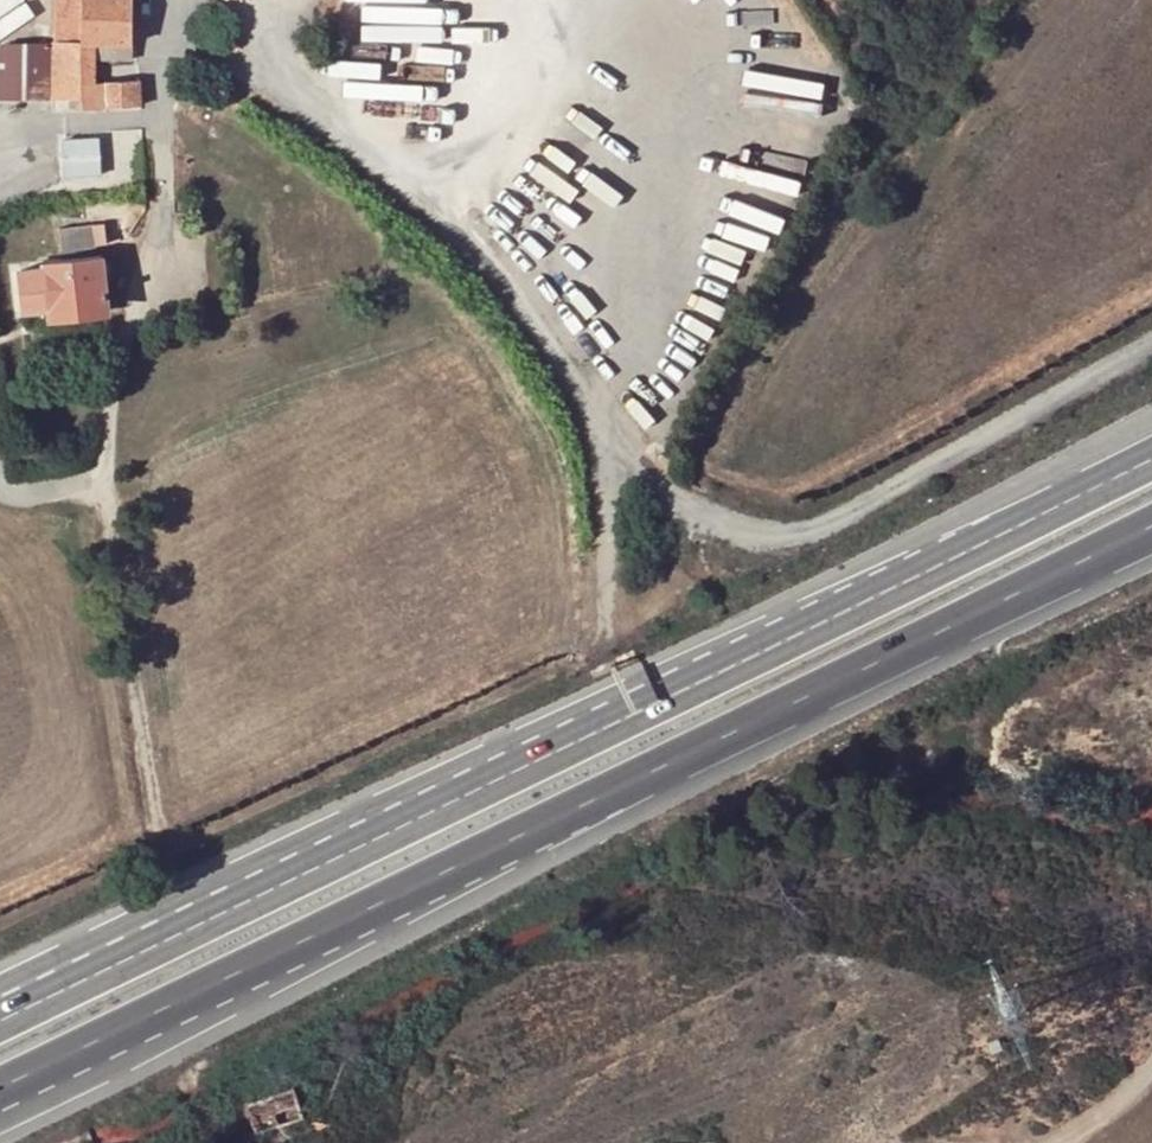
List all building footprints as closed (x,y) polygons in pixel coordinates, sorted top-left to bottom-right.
[(133,45),(134,0),(54,0),(54,46),(90,46),(133,45)] [(92,91),(90,46),(54,46),(5,47),(6,95),(55,94),(92,91)] [(200,109),(200,96),(186,89),(185,110),(200,109)] [(144,90),(92,91),(55,94),(55,107),(85,108),(86,130),(145,128),(144,90)] [(103,133),(68,135),(70,173),(105,171),(103,133)] [(75,245),(59,246),(61,254),(111,249),(109,229),(74,233),(75,245)] [(48,278),(22,279),(25,320),(51,317),(52,324),(106,319),(104,267),(47,269),(48,278)] [(304,1118),(292,1088),(246,1104),(259,1137),(304,1118)]
